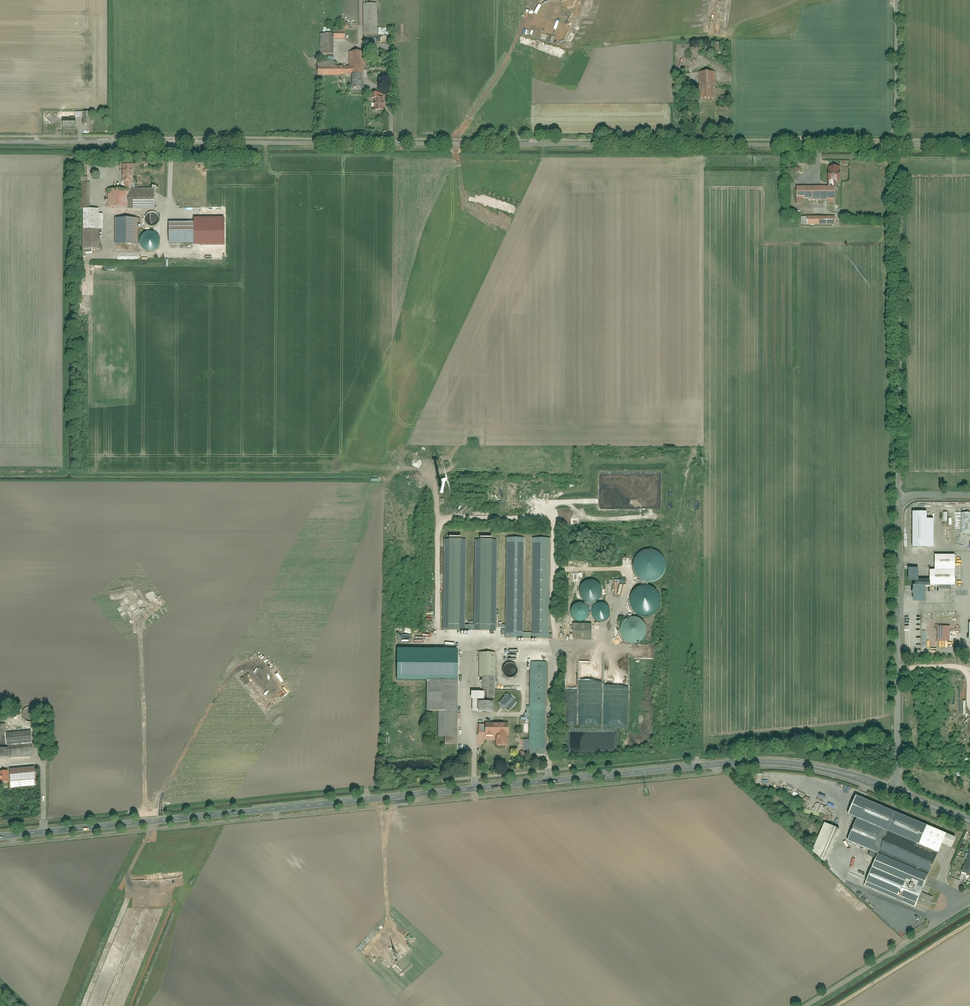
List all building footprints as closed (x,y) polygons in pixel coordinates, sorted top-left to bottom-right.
[(373,6),(360,6),(360,35),(373,34),(373,6)] [(317,54),(330,54),(331,39),(342,39),(342,30),(318,29),(317,54)] [(359,52),(346,52),(346,66),(315,67),(316,76),(345,75),(345,89),(359,88),(359,52)] [(711,72),(695,72),(695,102),(712,102),(711,72)] [(381,95),(367,95),(368,111),(381,111),(381,95)] [(87,112),(79,112),(79,123),(87,124),(87,112)] [(72,117),(58,118),(59,128),(73,128),(72,117)] [(129,163),(118,163),(118,189),(104,189),(104,207),(151,207),(151,188),(129,188),(129,163)] [(839,167),(825,167),(825,181),(839,181),(839,167)] [(832,187),(794,187),(794,201),(832,201),(832,187)] [(95,209),(79,209),(79,248),(97,248),(97,229),(100,229),(100,214),(95,214),(95,209)] [(159,219),(152,212),(145,219),(151,226),(159,219)] [(833,216),(798,216),(798,225),(833,225),(833,216)] [(135,218),(112,219),(112,245),(135,245),(135,218)] [(194,223),(168,223),(169,246),(194,245),(194,223)] [(163,248),(157,230),(141,235),(146,253),(163,248)] [(968,510),(957,511),(958,534),(969,533),(968,510)] [(909,512),(910,547),(924,547),(924,512),(909,512)] [(525,537),(506,537),(506,638),(551,638),(552,536),(532,536),(532,632),(525,632),(525,537)] [(468,539),(445,539),(444,629),(467,629),(468,539)] [(498,539),(475,539),(475,629),(497,629),(498,539)] [(634,564),(634,569),(637,574),(640,578),(645,580),(650,581),(655,580),(660,577),(664,573),(666,568),(666,563),(665,557),(662,553),(657,550),(652,548),(646,549),(641,551),(637,554),(635,559),(634,564)] [(911,578),(912,585),(954,584),(953,555),(932,556),(932,570),(926,570),(926,578),(911,578)] [(582,597),(585,600),(589,601),(592,601),(596,600),(599,598),(601,595),(603,592),(603,588),(601,585),(599,582),(596,580),(592,579),(589,579),(585,581),(582,583),(581,586),(580,590),(581,594),(582,597)] [(616,582),(619,582),(619,596),(627,596),(627,584),(626,584),(626,582),(622,583),(622,580),(616,580),(616,582)] [(633,608),(636,612),(640,614),(645,615),(650,614),(655,612),(658,608),(660,603),(661,598),(659,592),(656,588),(652,585),(646,584),(641,585),(636,587),(633,590),(631,595),(630,599),(631,604),(633,608)] [(571,612),(572,615),(574,618),(577,619),(580,620),(583,620),(586,618),(588,616),(589,614),(590,611),(589,608),(588,605),(586,603),(583,602),(580,601),(577,602),(574,604),(572,606),(571,609),(571,612)] [(592,613),(593,616),(595,618),(598,620),(601,621),(604,620),(607,619),(609,617),(610,614),(611,611),(610,608),(609,606),(607,603),(604,602),(601,602),(598,602),(595,604),(593,606),(592,609),(592,613)] [(621,634),(624,638),(627,641),(632,643),(636,643),(641,641),(644,638),(646,635),(647,631),(647,626),(646,622),(643,619),(639,617),(635,616),(631,616),(627,618),(623,621),(621,625),(620,630),(621,634)] [(592,623),(573,622),(573,639),(592,639),(592,623)] [(947,625),(934,626),(935,641),(948,641),(947,625)] [(645,644),(645,659),(655,659),(655,644),(645,644)] [(425,679),(458,679),(458,647),(397,647),(397,679),(425,679)] [(479,711),(520,711),(520,695),(495,695),(496,651),(480,651),(479,711)] [(548,661),(528,661),(527,753),(547,754),(548,661)] [(520,671),(512,662),(504,669),(511,679),(520,671)] [(438,736),(458,736),(458,679),(425,679),(426,711),(438,711),(438,736)] [(509,722),(485,722),(485,735),(495,735),(495,745),(508,745),(508,736),(509,736),(509,722)] [(0,723),(0,758),(30,755),(27,730),(3,733),(2,723),(0,723)] [(32,766),(6,769),(8,789),(34,786),(32,766)] [(863,883),(916,904),(916,903),(921,892),(940,845),(950,849),(955,837),(854,795),(845,816),(854,819),(845,841),(875,854),(863,883)] [(839,828),(824,821),(811,850),(824,862),(839,828)] [(967,845),(959,873),(969,876),(969,846),(967,845)] [(932,897),(921,892),(916,903),(926,908),(928,906),(931,907),(932,902),(930,902),(932,897)]
